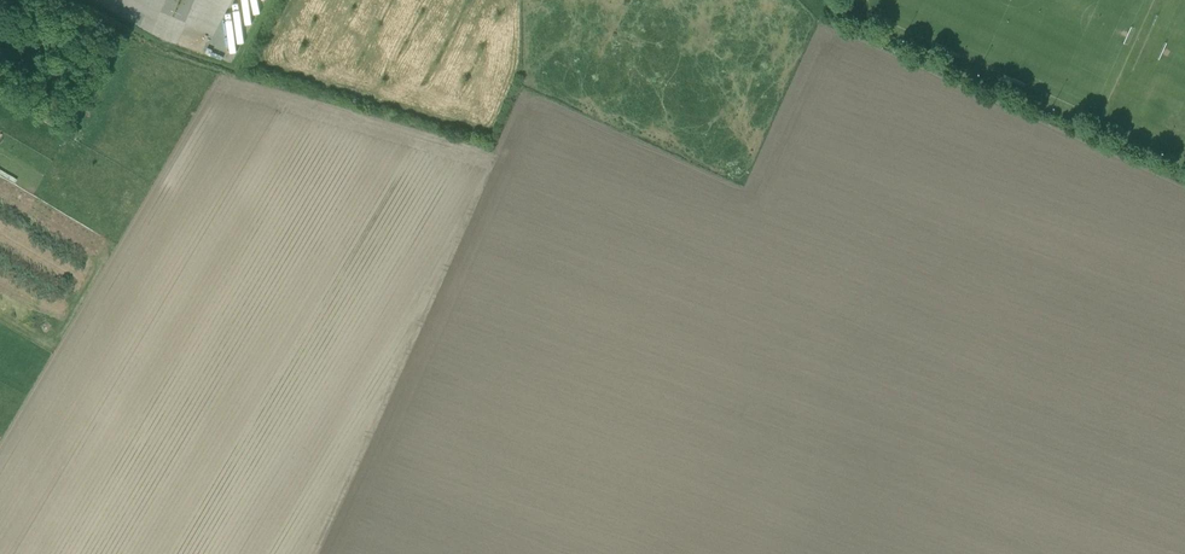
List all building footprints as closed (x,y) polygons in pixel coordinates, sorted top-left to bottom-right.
[(263,21),(268,15),(253,0),(241,0),(263,21)] [(223,19),(246,43),(252,37),(229,13),(223,19)] [(73,126),(68,135),(75,139),(80,130),(73,126)]
